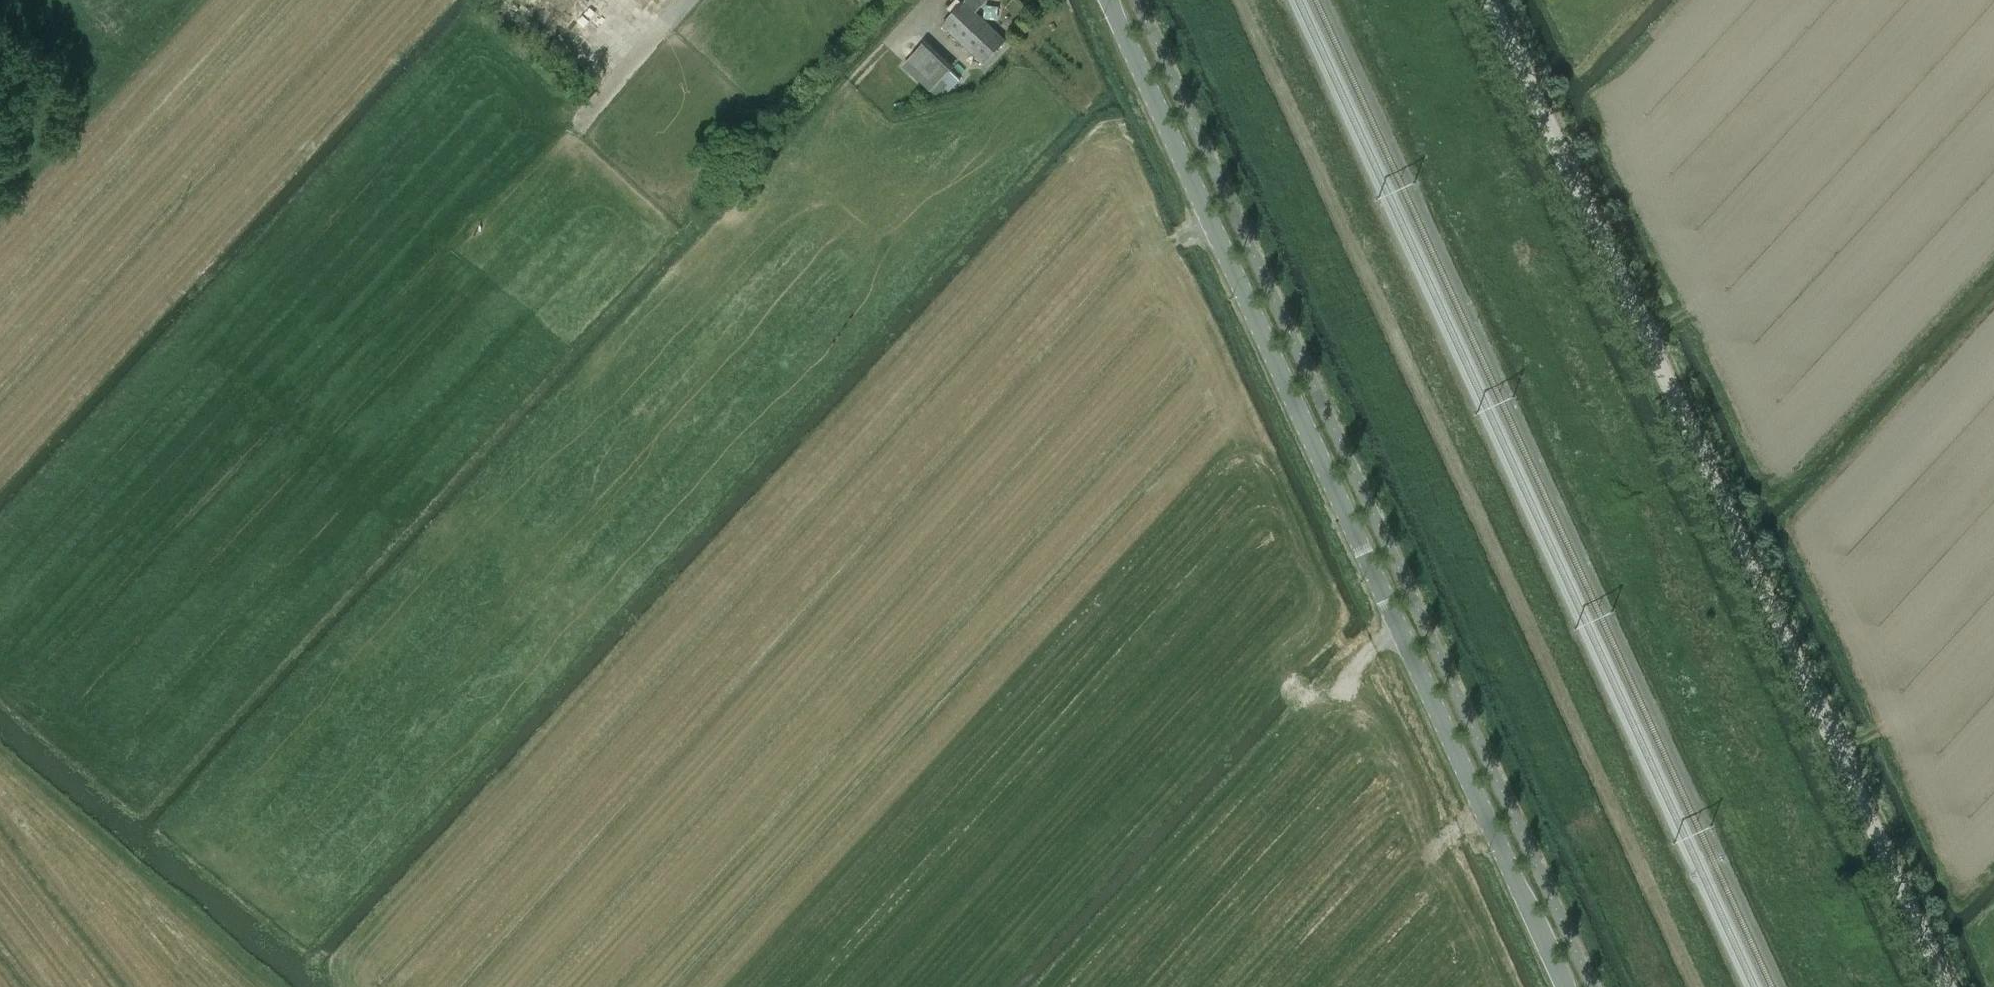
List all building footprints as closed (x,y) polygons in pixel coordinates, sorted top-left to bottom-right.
[(942,26),(985,65),(1007,41),(976,13),(983,6),(989,0),(965,0),(965,1),(942,26)]
